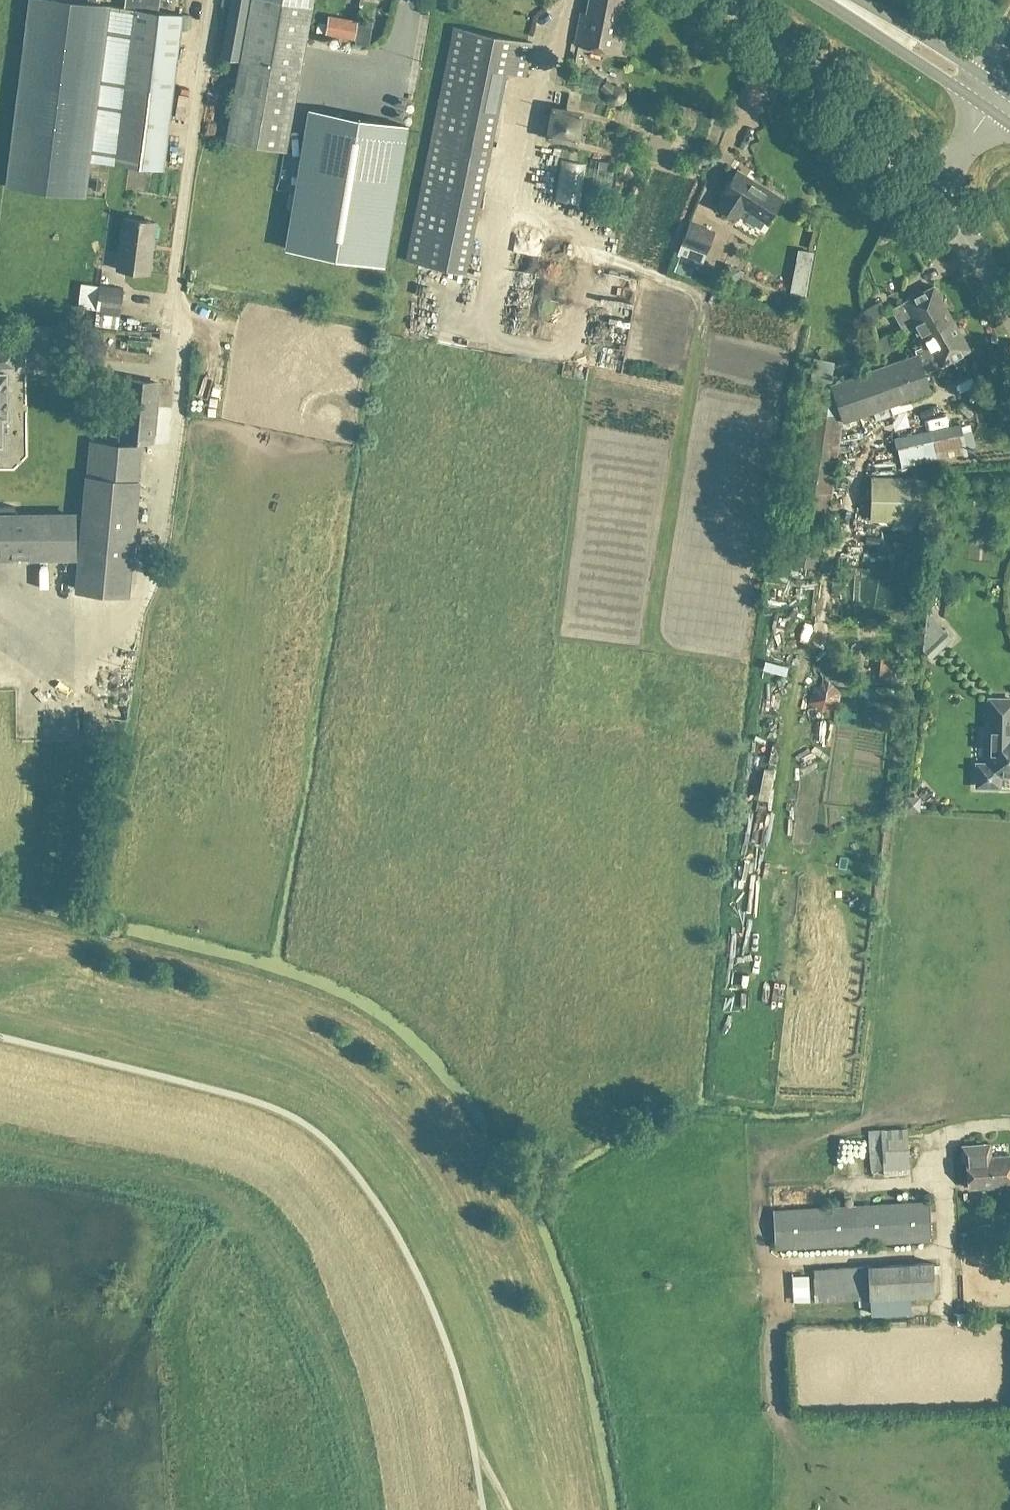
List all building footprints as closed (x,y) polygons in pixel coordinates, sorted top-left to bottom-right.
[(71,0),(28,0),(5,185),(84,195),(89,160),(162,169),(179,30),(188,28),(190,15),(157,11),(158,0),(124,0),(123,6),(71,0)] [(220,56),(239,60),(225,139),(285,150),(311,0),(230,0),(220,56)] [(585,12),(586,12),(585,17),(579,16),(578,17),(579,17),(573,44),(619,53),(625,20),(619,19),(623,0),(588,0),(586,11),(585,12)] [(324,34),(354,39),(357,19),(327,14),(324,34)] [(505,72),(524,76),(531,42),(453,25),(405,260),(464,272),(505,72)] [(585,111),(551,104),(544,139),(578,145),(585,111)] [(308,108),(284,248),(384,264),(407,125),(308,108)] [(781,198),(771,192),(736,169),(721,193),(723,194),(716,205),(736,218),(743,207),(756,215),(766,222),(781,198)] [(115,268),(148,273),(155,222),(122,217),(115,268)] [(681,243),(705,252),(712,234),(713,232),(689,223),(681,243)] [(812,251),(797,248),(789,292),(804,295),(812,251)] [(742,267),(727,261),(721,277),(735,283),(742,267)] [(99,285),(95,309),(93,325),(117,328),(122,288),(99,285)] [(919,339),(953,320),(933,285),(891,308),(904,331),(912,326),(919,339)] [(860,311),(866,321),(884,311),(879,301),(860,311)] [(953,320),(919,339),(923,346),(914,349),(916,353),(808,390),(782,562),(819,567),(841,421),(930,390),(924,372),(936,368),(952,358),(956,365),(965,360),(961,353),(969,349),(953,320)] [(891,333),(875,339),(880,354),(896,348),(891,333)] [(1,445),(1,417),(6,417),(6,373),(2,373),(2,366),(14,366),(14,348),(0,348),(0,445),(1,445)] [(833,369),(812,369),(812,380),(833,381),(833,369)] [(152,441),(157,382),(126,379),(120,438),(152,441)] [(895,438),(901,466),(965,452),(959,424),(895,438)] [(15,516),(15,505),(0,505),(0,556),(73,555),(73,554),(81,554),(78,589),(125,593),(135,482),(139,444),(91,440),(88,478),(84,516),(72,516),(72,515),(15,516)] [(870,476),(869,520),(925,521),(926,477),(870,476)] [(885,527),(884,538),(908,538),(908,527),(885,527)] [(945,575),(934,575),(934,586),(945,586),(945,575)] [(951,638),(927,612),(922,651),(930,658),(951,638)] [(880,657),(878,678),(899,680),(901,659),(880,657)] [(815,720),(842,710),(832,685),(806,695),(815,720)] [(988,764),(977,763),(977,788),(998,788),(999,775),(1009,775),(1009,699),(989,699),(988,764)] [(761,830),(758,817),(744,821),(747,834),(761,830)] [(909,1174),(908,1169),(906,1128),(880,1129),(867,1130),(870,1170),(871,1170),(871,1176),(879,1176),(879,1177),(906,1176),(909,1174)] [(858,1145),(840,1141),(835,1165),(853,1169),(858,1145)] [(982,1144),(961,1145),(962,1159),(965,1159),(968,1188),(1009,1184),(1009,1171),(1009,1154),(983,1156),(982,1144)] [(773,1210),(775,1248),(930,1240),(928,1202),(773,1210)] [(814,1302),(859,1299),(933,1295),(931,1262),(813,1269),(814,1302)] [(797,1303),(812,1303),(811,1281),(796,1282),(797,1303)] [(956,1330),(970,1330),(970,1316),(956,1316),(956,1330)]
